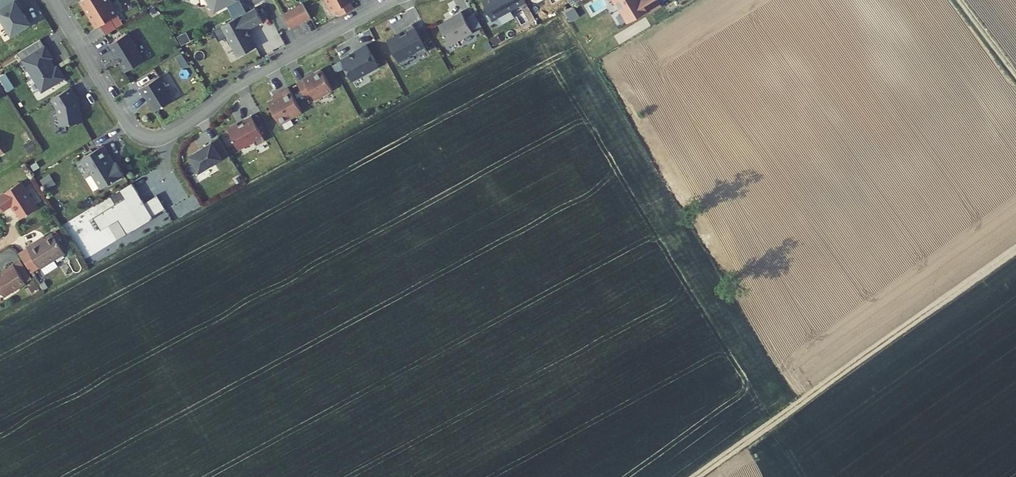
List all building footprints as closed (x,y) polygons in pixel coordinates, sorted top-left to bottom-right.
[(29,0),(26,0),(8,10),(23,34),(41,23),(31,8),(33,7),(29,0)] [(108,26),(113,23),(119,33),(129,27),(123,16),(129,13),(121,0),(92,0),(108,26)] [(229,9),(245,0),(224,0),(229,9)] [(362,1),(363,0),(340,0),(345,9),(349,7),(353,14),(366,7),(362,1)] [(496,2),(506,19),(530,6),(527,0),(499,0),(496,2)] [(639,22),(677,0),(626,0),(639,22)] [(322,18),(315,3),(295,14),(301,28),(322,18)] [(230,40),(238,36),(249,56),(267,46),(257,28),(272,19),(265,7),(224,29),(230,40)] [(465,16),(466,18),(451,27),(461,44),(485,31),(473,11),(465,16)] [(416,29),(418,33),(413,36),(411,34),(399,41),(410,61),(427,51),(430,56),(439,51),(424,24),(416,29)] [(139,30),(118,43),(127,58),(131,56),(134,61),(131,62),(137,72),(157,60),(139,30)] [(55,46),(51,40),(30,53),(53,90),(75,76),(69,65),(65,67),(63,64),(65,63),(62,59),(64,58),(57,45),(55,46)] [(389,65),(377,44),(365,50),(366,53),(361,56),(360,54),(352,59),(363,79),(389,65)] [(343,88),(332,69),(325,73),(326,75),(310,84),(317,97),(325,93),(327,97),(343,88)] [(183,99),(170,78),(152,89),(156,96),(159,95),(161,98),(160,101),(165,109),(183,99)] [(82,87),(63,99),(68,108),(71,124),(92,121),(91,101),(82,87)] [(314,112),(300,87),(289,93),(290,96),(279,102),(291,124),(314,112)] [(250,125),(249,123),(239,128),(250,148),(265,140),(268,145),(277,140),(263,115),(254,119),(256,122),(250,125)] [(234,157),(224,141),(202,155),(211,171),(234,157)] [(126,162),(121,165),(118,158),(120,157),(114,146),(92,158),(96,165),(95,168),(99,174),(102,174),(111,189),(134,175),(126,162)] [(64,184),(59,177),(51,182),(56,189),(64,184)] [(146,195),(149,193),(142,182),(130,189),(136,199),(114,212),(119,222),(130,216),(139,231),(176,208),(168,194),(155,202),(153,200),(150,202),(146,195)] [(0,198),(0,200),(7,211),(15,206),(23,219),(38,210),(22,184),(0,198)] [(42,242),(30,249),(43,269),(66,255),(54,237),(43,244),(42,242)] [(0,279),(0,283),(8,296),(29,284),(17,265),(11,269),(13,271),(0,279)]
